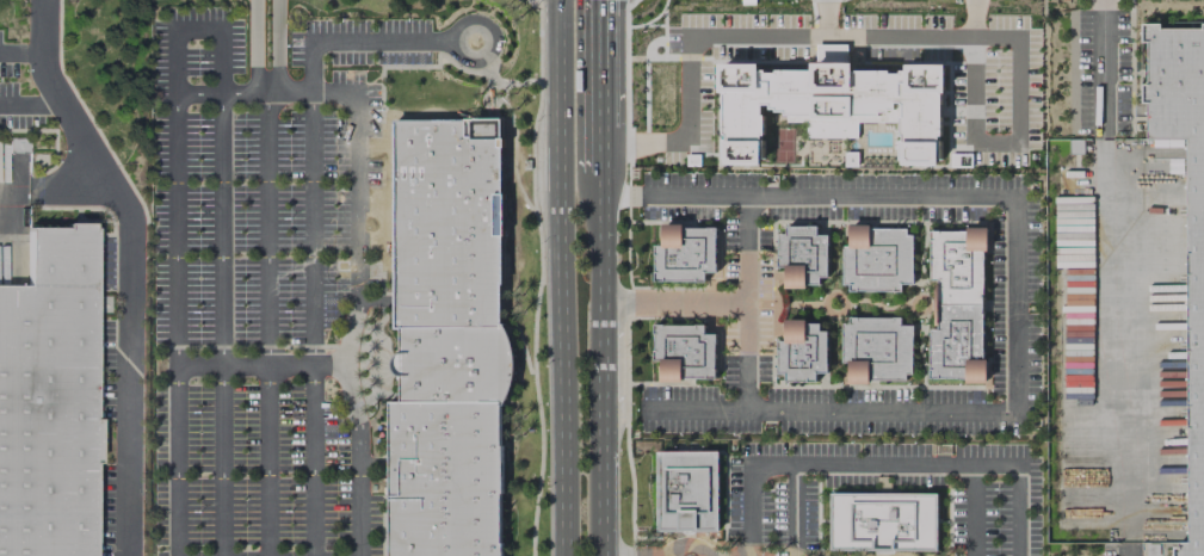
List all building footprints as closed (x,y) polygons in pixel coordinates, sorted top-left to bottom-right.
[(1148,30),(1203,29),(1203,555),(1179,555),(1179,543),(1190,543),(1187,140),(1147,141),(1148,30)] [(718,63),(759,63),(759,68),(810,68),(810,62),(853,62),(853,69),(904,69),(904,64),(944,64),(944,92),(941,92),(940,161),(936,161),(936,163),(903,163),(903,157),(900,157),(900,141),(903,141),(903,135),(900,135),(900,117),(902,117),(902,105),(899,105),(899,103),(895,103),(895,109),(888,109),(888,112),(878,112),(879,116),(852,116),(852,119),(811,119),(810,115),(784,115),(784,111),(774,111),(774,109),(770,109),(770,104),(760,104),(760,115),(765,115),(764,159),(761,159),(761,163),(726,163),(726,157),(722,157),(722,92),(718,92),(718,63)] [(395,329),(400,329),(400,353),(395,356),(393,360),(391,365),(393,370),(395,375),(400,378),(400,402),(389,402),(389,555),(501,555),(500,404),(504,406),(508,396),(511,387),(513,376),(514,364),(514,354),(512,344),(508,334),(504,325),(500,325),(500,122),(395,122),(395,329)] [(661,223),(683,224),(683,228),(715,228),(715,272),(704,272),(704,282),(654,280),(654,245),(661,245),(661,234),(661,223)] [(848,224),(869,224),(869,228),(906,228),(906,235),(912,235),(912,283),(900,283),(900,291),(848,290),(848,284),(842,284),(842,246),(847,246),(847,234),(848,224)] [(785,226),(817,226),(816,236),(826,236),(826,276),(819,276),(819,285),(805,285),(805,289),(784,289),(784,276),(784,266),(778,266),(778,234),(785,234),(785,226)] [(95,228),(93,555),(0,555),(0,284),(29,284),(29,228),(95,228)] [(965,383),(986,383),(986,371),(986,360),(983,360),(983,258),(983,251),(987,251),(987,239),(987,228),(967,228),(967,230),(958,230),(939,230),(928,230),(928,280),(939,280),(939,284),(934,284),(934,325),(937,325),(937,329),(928,329),(928,379),(938,379),(938,378),(957,378),(957,379),(965,379),(965,383)] [(847,384),(868,384),(868,381),(906,381),(906,373),(912,373),(912,326),(900,326),(900,319),(848,317),(848,325),(841,325),(841,363),(847,363),(847,375),(847,384)] [(784,382),(815,383),(815,372),(825,372),(825,332),(819,332),(819,323),(805,323),(805,319),(784,319),(784,330),(784,341),(777,341),(777,373),(784,373),(784,382)] [(660,382),(681,382),(681,378),(714,378),(715,335),(704,335),(704,326),(654,325),(654,360),(660,360),(660,371),(660,382)] [(656,532),(718,531),(717,451),(656,451),(656,532)] [(829,493),(829,550),(937,551),(937,494),(829,493)]
